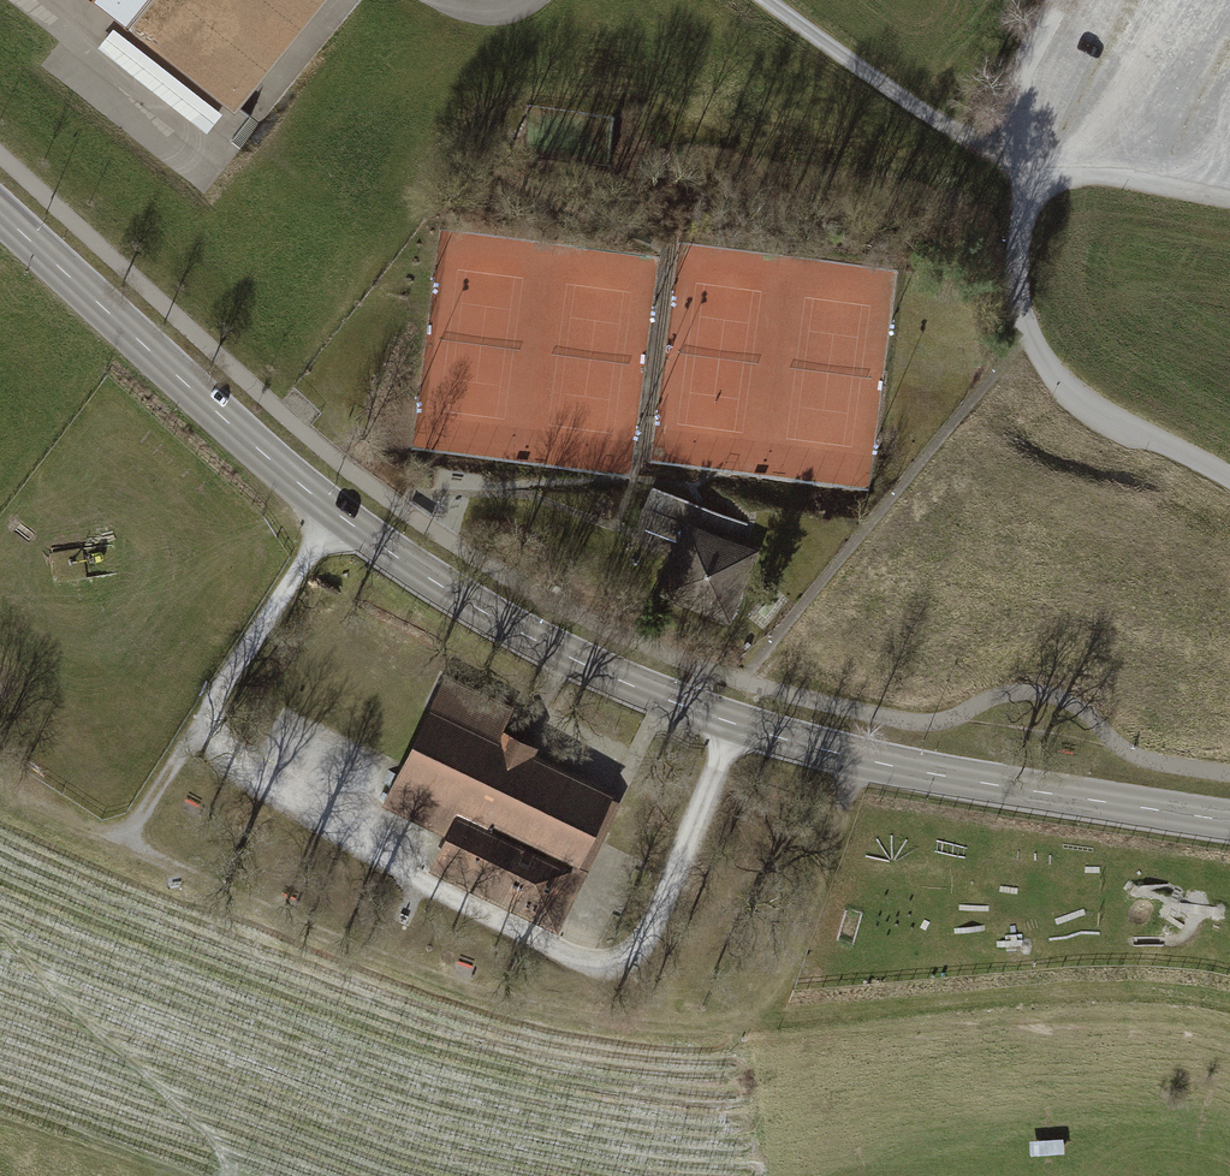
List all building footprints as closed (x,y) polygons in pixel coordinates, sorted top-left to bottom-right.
[(233,106),(317,0),(98,0),(233,106)] [(223,113),(132,41),(132,42),(118,31),(106,47),(210,130),(223,113)] [(759,550),(685,521),(656,596),(730,625),(759,550)] [(545,729),(438,680),(378,809),(444,840),(431,869),(558,928),(588,865),(583,862),(580,861),(611,793),(532,757),(545,729)]
